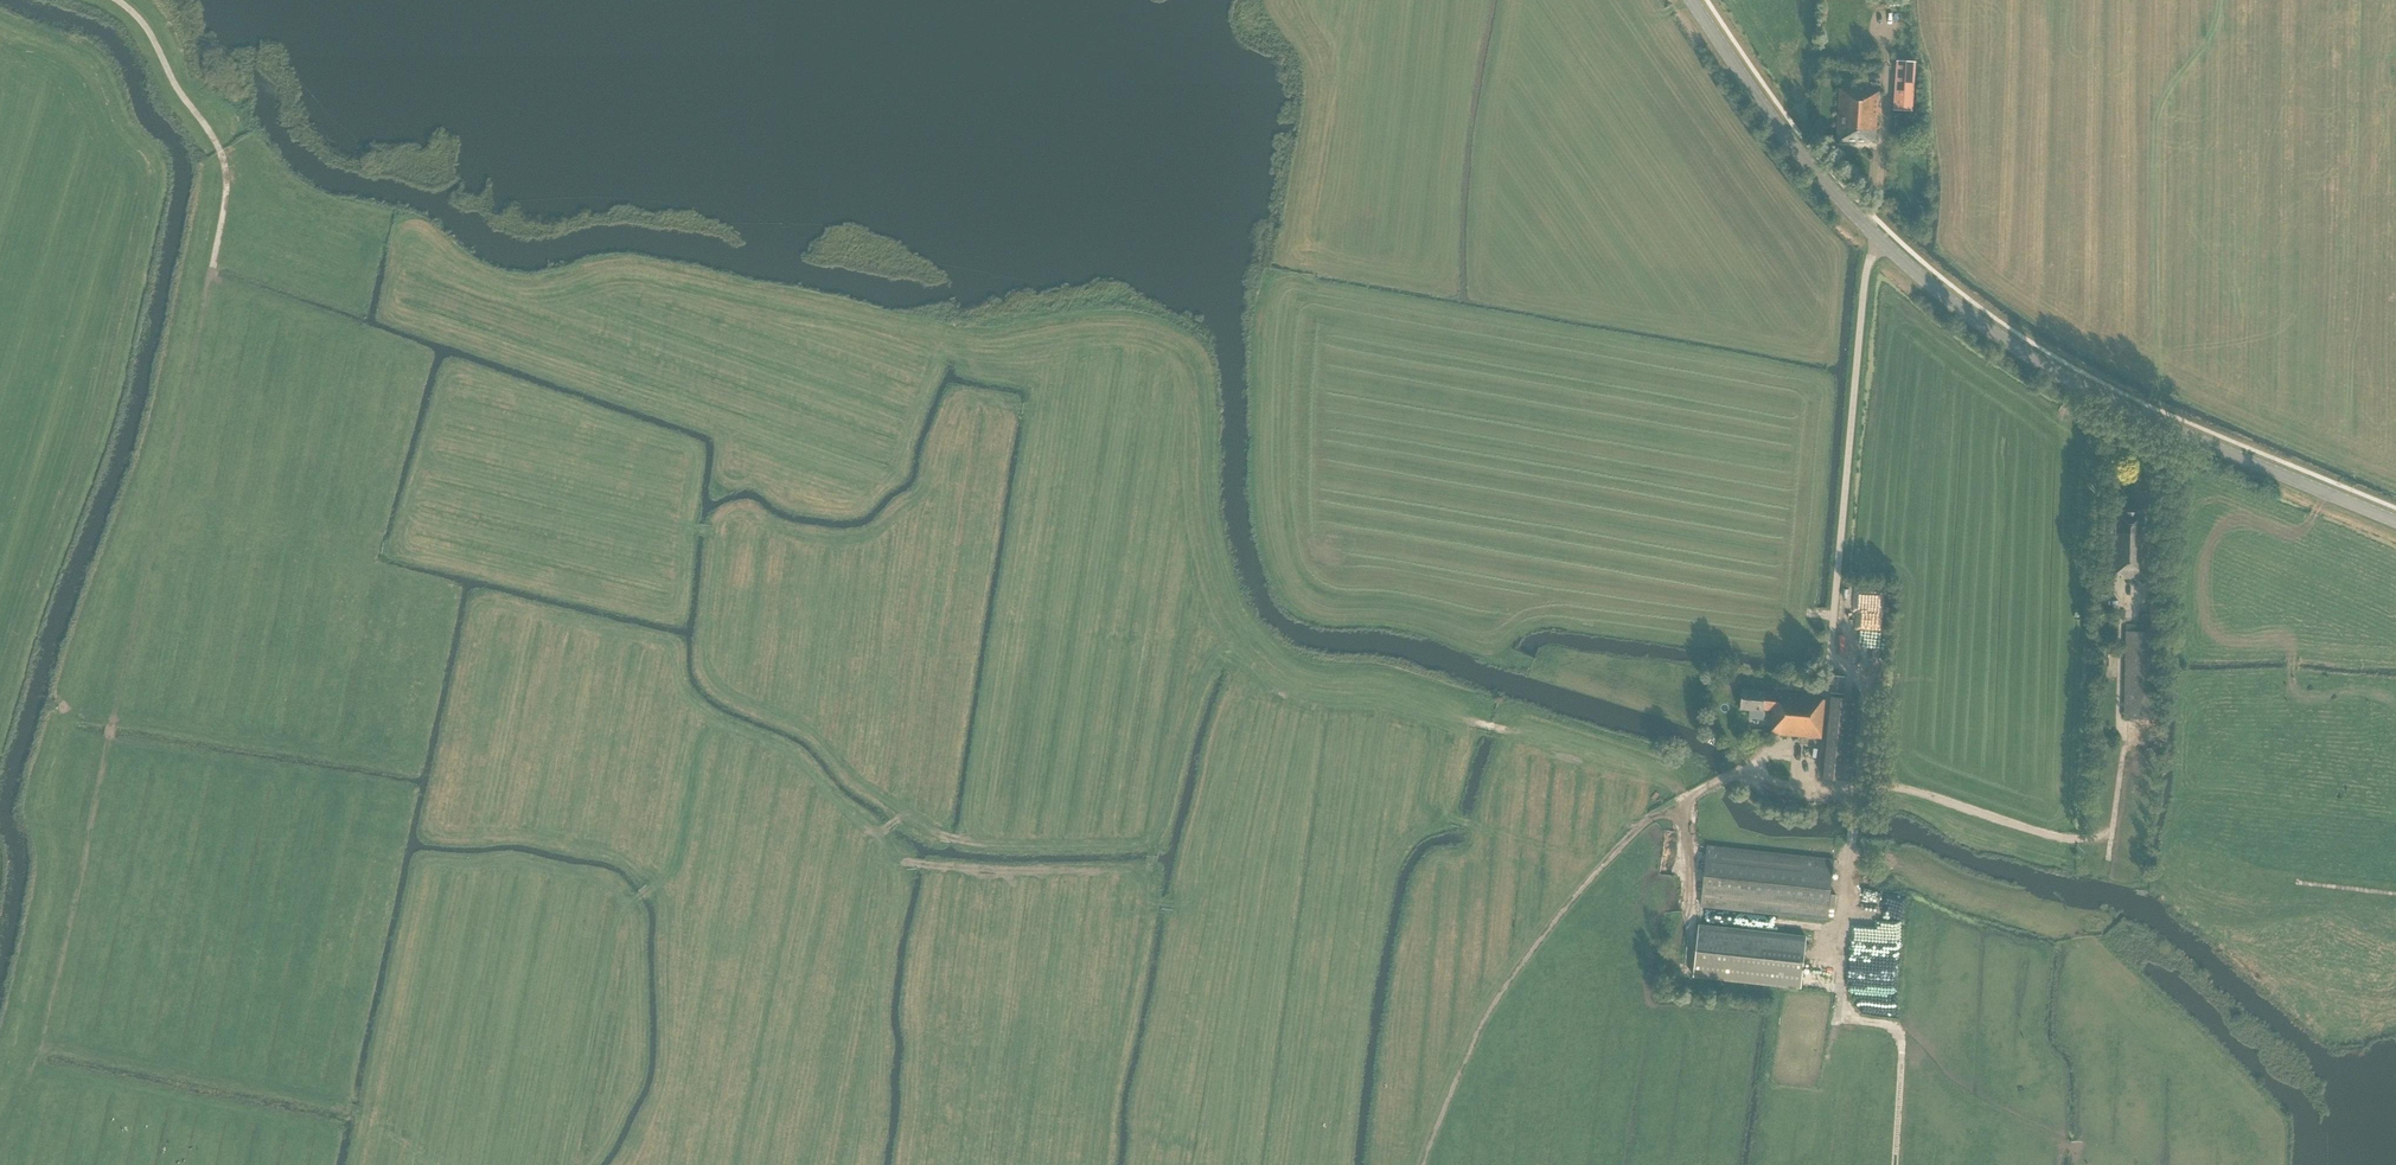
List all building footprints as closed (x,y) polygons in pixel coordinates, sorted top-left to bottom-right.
[(1912,63),(1897,62),(1894,109),(1909,109),(1912,63)] [(1864,82),(1877,83),(1878,70),(1865,69),(1864,82)] [(1865,142),(1875,142),(1879,90),(1867,89),(1867,91),(1856,90),(1856,86),(1851,86),(1851,90),(1840,89),(1837,141),(1839,141),(1865,143),(1865,142)] [(2121,579),(2148,579),(2149,533),(2144,533),(2145,513),(2117,512),(2116,517),(2111,517),(2110,575),(2121,575),(2121,579)] [(2150,626),(2162,626),(2163,597),(2150,597),(2150,615),(2143,615),(2143,632),(2126,632),(2124,718),(2160,719),(2162,633),(2150,633),(2150,626)] [(1831,693),(1843,694),(1845,677),(1832,676),(1831,693)] [(1824,778),(1852,781),(1860,700),(1831,697),(1828,730),(1823,730),(1825,700),(1814,699),(1815,696),(1765,691),(1742,689),(1740,710),(1764,712),(1764,710),(1772,711),(1770,734),(1822,739),(1822,736),(1828,737),(1824,778)] [(1701,906),(1827,920),(1833,860),(1707,846),(1701,906)] [(1884,940),(1884,922),(1876,922),(1876,940),(1884,940)] [(1801,989),(1807,936),(1699,924),(1693,978),(1801,989)]
